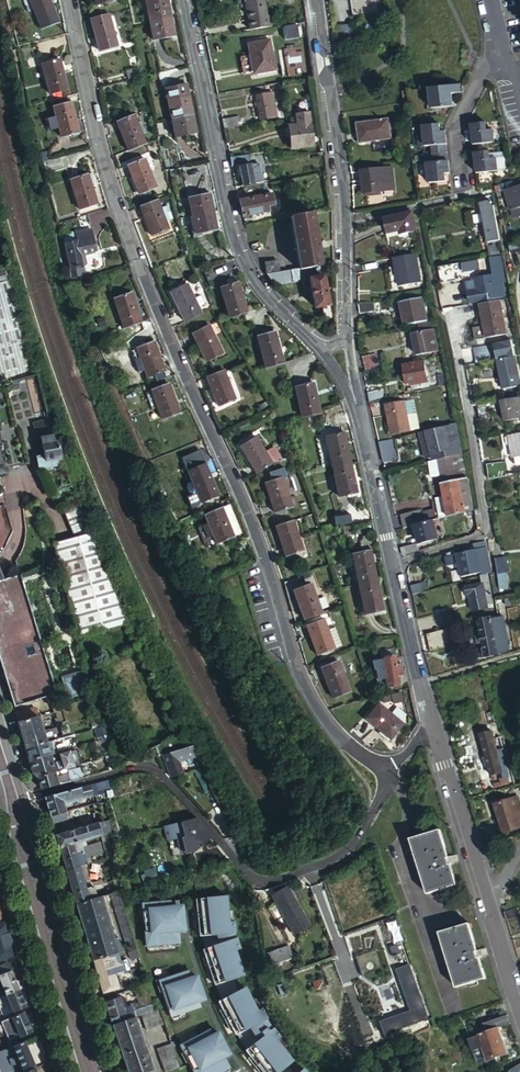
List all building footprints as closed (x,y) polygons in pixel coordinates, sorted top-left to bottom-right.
[(28,11),(34,9),(37,17),(41,27),(59,20),(55,10),(52,2),(56,0),(24,0),(28,11)] [(172,16),(169,0),(147,0),(151,20),(172,16)] [(251,28),(272,24),(271,15),(267,15),(265,0),(246,0),(251,28)] [(358,14),(384,10),(383,0),(356,0),(358,14)] [(110,13),(91,19),(100,50),(118,44),(110,13)] [(176,34),(172,16),(151,20),(155,39),(176,34)] [(299,32),(297,24),(283,26),(285,38),(296,37),(296,32),(299,32)] [(276,72),(271,42),(249,47),(251,58),(253,57),(256,76),(276,72)] [(69,88),(60,59),(42,64),(50,93),(69,88)] [(142,74),(140,66),(128,69),(130,77),(142,74)] [(434,89),(430,89),(432,109),(453,107),(452,96),(460,95),(459,87),(434,89)] [(173,117),(194,112),(190,95),(169,99),(173,117)] [(280,119),(276,96),(259,98),(263,121),(280,119)] [(69,102),(68,97),(53,101),(54,106),(62,136),(80,132),(78,122),(77,118),(72,101),(69,102)] [(317,144),(312,110),(298,113),(300,124),(291,125),(294,147),(317,144)] [(198,131),(194,112),(173,117),(177,135),(198,131)] [(118,122),(130,150),(148,143),(145,134),(148,133),(143,119),(139,121),(136,114),(118,122)] [(476,140),(497,138),(497,127),(491,128),(490,117),(475,118),(476,140)] [(393,136),(390,118),(360,124),(363,141),(393,136)] [(242,120),(224,122),(225,127),(226,130),(242,127),(242,120)] [(434,141),(435,150),(450,149),(449,143),(448,132),(438,132),(437,121),(415,123),(417,143),(434,141)] [(479,156),(479,167),(481,167),(482,178),(493,177),(492,166),(500,166),(499,156),(493,156),(492,146),(478,147),(479,156)] [(441,166),(451,165),(450,154),(450,149),(435,150),(435,157),(418,159),(420,179),(442,177),(441,166)] [(250,155),(231,157),(232,160),(233,165),(251,162),(250,155)] [(157,186),(146,158),(128,165),(139,193),(157,186)] [(264,181),(260,161),(257,161),(258,164),(253,165),(253,164),(241,167),(245,185),(264,181)] [(391,188),(387,166),(362,171),(366,192),(391,188)] [(97,185),(93,173),(71,179),(80,208),(98,202),(93,186),(97,185)] [(515,179),(501,182),(503,189),(507,188),(511,208),(519,206),(519,178),(515,179)] [(267,193),(264,181),(245,185),(248,198),(240,199),(244,216),(271,210),(269,204),(276,203),(274,192),(267,193)] [(190,196),(194,214),(215,210),(211,192),(190,196)] [(159,199),(142,206),(153,235),(171,228),(167,220),(174,217),(169,204),(162,207),(159,199)] [(498,222),(494,203),(492,204),(491,199),(482,201),(488,230),(491,229),(493,240),(502,238),(499,226),(498,222)] [(215,210),(194,214),(197,231),(218,227),(215,210)] [(418,229),(415,212),(387,218),(390,232),(401,229),(401,233),(418,229)] [(323,263),(314,213),(292,217),(301,267),(307,266),(323,263)] [(65,243),(70,269),(71,276),(72,278),(86,275),(83,263),(88,263),(86,252),(96,250),(92,229),(75,233),(77,241),(65,243)] [(77,241),(75,233),(64,235),(65,243),(77,241)] [(418,252),(396,257),(402,286),(425,282),(418,252)] [(506,266),(504,254),(496,256),(499,268),(506,266)] [(266,262),(268,274),(280,271),(278,260),(273,261),(266,262)] [(330,303),(323,263),(307,266),(301,267),(280,271),(268,274),(269,275),(270,276),(272,278),(273,281),(275,283),(276,283),(312,277),(317,305),(324,304),(326,317),(335,315),(335,311),(335,303),(335,302),(330,303)] [(496,276),(495,272),(479,276),(480,278),(482,287),(472,289),(475,301),(509,293),(505,274),(496,276)] [(34,371),(7,277),(0,279),(0,381),(34,371)] [(482,287),(480,278),(470,280),(472,289),(482,287)] [(235,317),(253,309),(240,281),(222,290),(235,317)] [(175,290),(187,322),(204,315),(201,307),(207,305),(204,297),(198,299),(192,283),(175,290)] [(472,295),(471,287),(457,290),(459,298),(472,295)] [(124,327),(142,321),(132,292),(114,298),(124,327)] [(431,315),(427,295),(407,299),(411,319),(431,315)] [(510,332),(502,299),(485,302),(491,336),(510,332)] [(375,301),(360,304),(360,307),(362,312),(377,309),(375,301)] [(439,345),(434,321),(423,323),(424,331),(416,333),(421,353),(431,351),(430,348),(437,347),(439,345)] [(225,352),(211,325),(194,333),(208,360),(225,352)] [(266,367),(284,362),(276,331),(258,335),(266,367)] [(496,342),(503,373),(500,374),(501,380),(504,379),(506,387),(519,384),(519,369),(514,339),(496,342)] [(162,362),(161,358),(155,342),(137,348),(137,349),(130,352),(139,374),(146,371),(148,378),(166,371),(162,362)] [(476,346),(479,361),(497,357),(493,342),(476,346)] [(366,371),(385,367),(382,354),(365,358),(365,359),(366,368),(366,371)] [(431,381),(427,360),(406,364),(411,385),(431,381)] [(39,370),(34,371),(0,381),(0,436),(36,425),(39,438),(44,437),(58,434),(57,430),(49,401),(39,370)] [(236,398),(225,370),(208,377),(219,405),(236,398)] [(303,417),(321,413),(314,383),(296,387),(303,417)] [(181,413),(170,384),(153,391),(147,393),(153,409),(159,407),(163,420),(181,413)] [(372,400),(372,401),(387,398),(385,390),(371,393),(371,394),(371,398),(372,400)] [(501,398),(487,401),(489,410),(504,407),(506,418),(519,415),(519,393),(501,398)] [(408,401),(411,415),(419,414),(416,399),(408,401)] [(408,401),(389,404),(393,428),(394,433),(422,428),(420,414),(419,414),(411,415),(408,401)] [(487,401),(478,403),(481,418),(491,415),(489,410),(487,401)] [(437,460),(463,453),(457,423),(453,423),(454,425),(428,431),(429,432),(422,433),(428,458),(436,456),(437,460)] [(333,466),(351,462),(345,433),(326,437),(333,466)] [(60,439),(58,434),(44,437),(48,453),(49,458),(66,454),(63,439),(60,439)] [(514,435),(515,441),(509,442),(511,452),(517,450),(518,457),(519,457),(519,434),(514,435)] [(241,446),(258,474),(275,466),(285,463),(283,459),(276,447),(267,452),(257,436),(241,446)] [(398,447),(395,438),(380,441),(385,462),(400,458),(397,447),(398,447)] [(468,479),(463,453),(437,460),(431,461),(434,477),(443,475),(445,483),(468,479)] [(512,474),(509,459),(490,463),(493,477),(512,474)] [(218,494),(206,464),(196,468),(193,460),(185,465),(188,471),(186,472),(185,474),(188,482),(186,483),(189,491),(192,492),(198,507),(202,506),(200,501),(218,494)] [(356,482),(351,462),(333,466),(339,496),(358,492),(356,482)] [(293,506),(284,477),(265,483),(275,512),(293,506)] [(401,515),(405,528),(416,525),(434,520),(450,516),(475,509),(469,478),(468,479),(445,483),(444,483),(447,496),(438,498),(433,499),(435,509),(424,512),(423,509),(401,515)] [(2,551),(13,530),(7,509),(2,491),(0,491),(0,553),(2,551)] [(84,508),(82,503),(68,507),(72,522),(87,518),(87,517),(84,508)] [(240,533),(229,505),(205,515),(209,524),(203,526),(207,538),(214,536),(217,543),(240,533)] [(336,526),(352,523),(350,514),(335,516),(336,526)] [(303,549),(294,520),(276,526),(286,555),(303,549)] [(434,520),(416,525),(421,543),(439,538),(434,520)] [(76,634),(130,619),(125,607),(118,591),(112,576),(105,559),(98,544),(94,534),(93,533),(53,544),(54,547),(52,547),(55,557),(76,634)] [(475,542),(473,543),(475,549),(457,553),(462,575),(483,570),(483,573),(487,572),(492,571),(486,539),(480,541),(475,542)] [(403,550),(404,555),(419,551),(419,549),(417,543),(402,548),(403,550)] [(353,555),(359,584),(378,580),(371,551),(353,555)] [(504,557),(503,556),(495,557),(497,572),(505,571),(504,557)] [(22,570),(0,577),(0,662),(13,706),(58,693),(22,570)] [(497,572),(499,587),(507,586),(505,571),(497,572)] [(487,572),(483,573),(482,573),(483,582),(466,585),(468,593),(470,593),(474,611),(488,609),(488,605),(493,603),(487,572)] [(378,580),(359,584),(366,614),(384,610),(378,580)] [(411,584),(414,593),(428,589),(425,580),(411,584)] [(305,619),(323,612),(312,583),(294,590),(305,619)] [(451,610),(455,625),(461,624),(471,620),(467,605),(451,610)] [(497,645),(499,653),(510,649),(502,616),(491,618),(493,626),(499,624),(504,643),(497,645)] [(486,657),(499,653),(497,645),(504,643),(499,624),(493,626),(491,618),(478,621),(486,657)] [(329,629),(325,619),(307,626),(318,654),(336,647),(329,629)] [(343,644),(336,627),(329,629),(336,647),(343,644)] [(452,644),(447,628),(439,630),(436,631),(428,634),(433,649),(452,644)] [(382,659),(395,657),(397,657),(396,650),(381,652),(382,659)] [(396,665),(395,657),(382,659),(386,685),(399,683),(398,675),(403,674),(402,669),(401,664),(396,665)] [(350,691),(339,661),(322,668),(334,697),(350,691)] [(86,690),(81,672),(62,678),(67,695),(86,690)] [(378,704),(366,720),(389,739),(402,724),(378,704)] [(19,721),(17,721),(19,725),(22,735),(35,732),(44,729),(40,715),(39,715),(36,707),(17,713),(19,721)] [(60,716),(58,710),(46,713),(48,720),(60,716)] [(99,715),(91,718),(93,727),(102,725),(99,715)] [(47,742),(44,729),(35,732),(22,735),(25,744),(26,748),(47,742)] [(496,750),(491,731),(479,734),(484,755),(481,756),(484,768),(487,767),(490,778),(491,778),(492,782),(496,780),(496,777),(501,775),(502,779),(498,780),(499,783),(492,785),(494,789),(510,785),(500,749),(496,750)] [(51,754),(56,752),(52,740),(47,742),(26,748),(29,758),(29,760),(51,754)] [(59,752),(67,749),(65,742),(57,745),(59,752)] [(187,749),(163,755),(166,765),(169,763),(174,776),(182,774),(177,761),(190,758),(187,749)] [(56,771),(74,766),(70,752),(61,754),(63,760),(54,763),(51,754),(29,760),(33,773),(39,776),(56,771)] [(43,789),(71,781),(68,773),(58,776),(56,771),(39,776),(43,789)] [(109,788),(107,781),(80,789),(44,799),(51,824),(66,820),(64,813),(62,804),(85,798),(92,796),(91,794),(104,790),(109,788)] [(512,799),(494,805),(503,834),(519,829),(519,825),(518,819),(517,815),(514,806),(512,799)] [(63,828),(53,831),(58,848),(79,842),(101,836),(111,834),(109,822),(64,833),(63,828)] [(458,859),(457,855),(447,858),(439,831),(411,840),(427,894),(456,885),(450,865),(459,862),(458,859)] [(117,893),(124,891),(112,847),(114,847),(112,839),(111,834),(101,836),(115,887),(117,893)] [(79,842),(58,848),(62,863),(72,897),(75,905),(96,899),(93,888),(92,883),(89,884),(83,885),(78,867),(84,866),(86,865),(84,858),(102,854),(99,843),(81,848),(79,842)] [(83,885),(89,884),(84,866),(78,867),(83,885)] [(153,871),(136,877),(138,883),(155,878),(153,871)] [(109,878),(99,881),(101,886),(111,883),(109,878)] [(111,895),(117,893),(115,887),(106,890),(108,896),(111,895)] [(271,896),(279,909),(282,914),(289,926),(294,934),(308,925),(303,917),(286,888),(271,896)] [(130,930),(117,893),(111,895),(130,962),(138,959),(132,938),(130,930)] [(199,900),(202,936),(227,934),(226,926),(225,926),(222,897),(199,900)] [(96,899),(75,905),(81,925),(92,962),(118,954),(118,953),(117,949),(101,898),(96,899)] [(177,902),(144,905),(149,946),(181,943),(179,922),(175,922),(174,916),(178,915),(177,902)] [(504,913),(506,922),(519,917),(519,916),(518,909),(504,913)] [(4,922),(0,923),(0,945),(11,943),(4,922)] [(487,952),(486,948),(476,951),(468,924),(439,934),(455,988),(485,979),(479,959),(488,957),(487,952)] [(228,943),(205,949),(213,985),(221,983),(236,979),(229,951),(230,951),(228,943)] [(11,946),(0,949),(0,962),(2,961),(14,956),(11,946)] [(287,947),(257,958),(261,970),(292,959),(287,947)] [(118,954),(92,962),(95,973),(102,995),(120,990),(116,976),(131,971),(127,960),(120,962),(118,954)] [(18,992),(6,964),(0,966),(0,981),(6,996),(18,992)] [(186,973),(158,982),(169,1017),(198,1008),(193,993),(189,994),(187,989),(191,987),(186,973)] [(236,979),(221,983),(227,998),(241,991),(236,979)] [(278,987),(282,998),(294,993),(290,982),(278,987)] [(310,983),(303,987),(307,994),(314,990),(310,983)] [(141,1016),(154,1011),(146,985),(134,989),(137,999),(139,1004),(130,1007),(130,1006),(126,1008),(124,1003),(123,998),(120,999),(120,997),(104,1003),(105,1005),(112,1026),(134,1018),(141,1016)] [(220,1001),(237,1033),(259,1022),(255,1015),(254,1015),(241,991),(227,998),(220,1001)] [(18,992),(6,996),(0,998),(0,1009),(10,1006),(13,1012),(25,1008),(18,992)] [(137,999),(124,1003),(126,1008),(130,1006),(130,1007),(139,1004),(137,999)] [(0,1009),(0,1012),(2,1017),(13,1012),(10,1006),(0,1009)] [(159,1010),(154,1011),(141,1016),(146,1031),(164,1025),(159,1010)] [(23,1013),(11,1018),(15,1027),(11,1030),(15,1038),(19,1036),(20,1038),(31,1033),(23,1013)] [(510,1024),(507,1015),(482,1024),(485,1033),(478,1035),(486,1061),(505,1054),(497,1029),(510,1024)] [(134,1018),(112,1026),(115,1037),(127,1071),(128,1071),(151,1071),(152,1071),(134,1018)] [(182,1046),(197,1071),(220,1071),(231,1065),(220,1047),(217,1049),(213,1043),(217,1041),(210,1029),(182,1046)] [(249,1050),(269,1071),(280,1071),(291,1062),(273,1041),(273,1040),(267,1034),(249,1050)] [(12,1046),(0,1052),(0,1071),(1,1071),(26,1071),(34,1069),(23,1042),(12,1046)] [(164,1071),(168,1071),(179,1068),(177,1062),(171,1045),(157,1050),(164,1071)] [(514,1048),(505,1054),(508,1061),(517,1055),(514,1048)] [(281,1071),(305,1071),(306,1071),(293,1060),(291,1062),(280,1071),(281,1071)]
